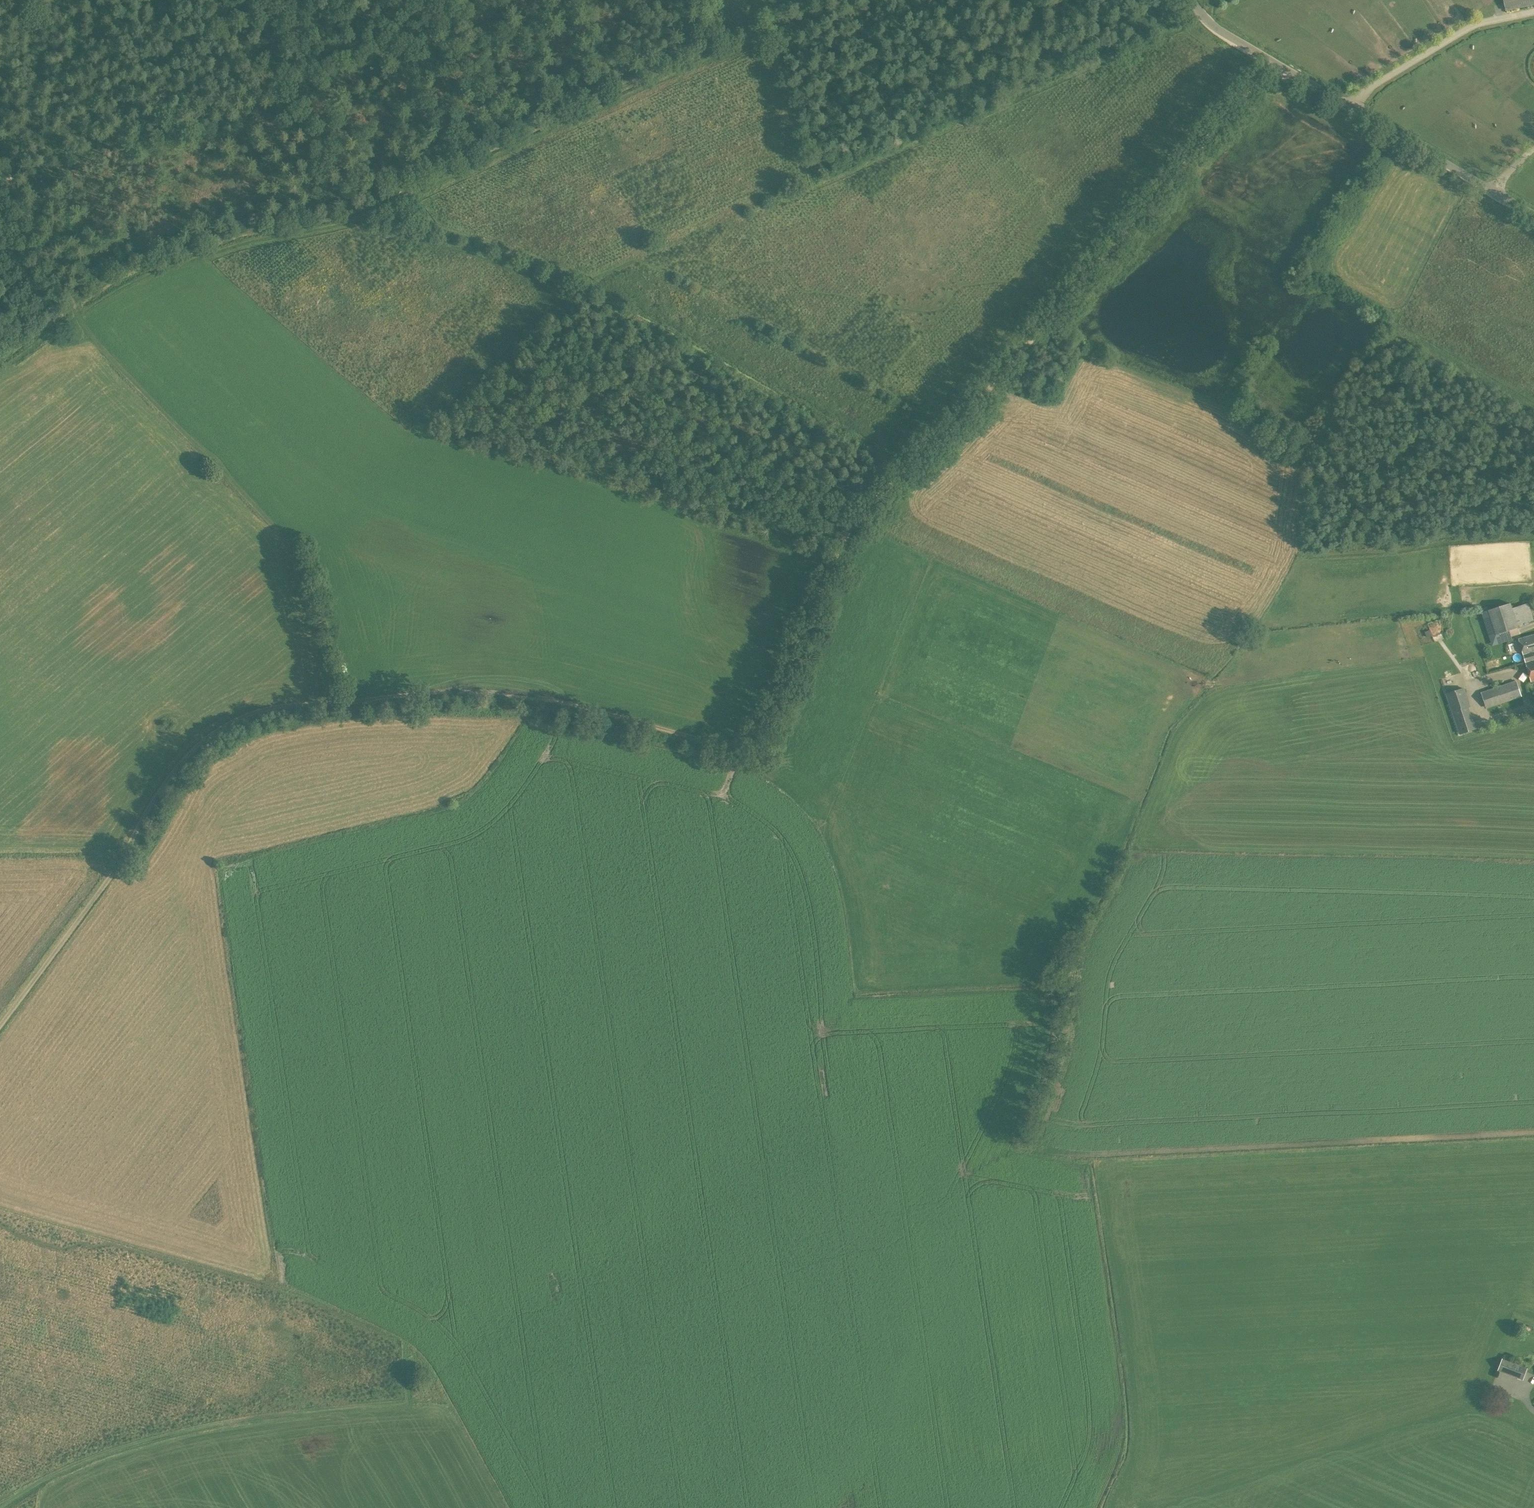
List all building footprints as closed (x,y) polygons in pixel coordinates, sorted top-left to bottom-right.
[(1507,11),(1533,5),(1533,0),(1504,0),(1507,11)] [(1510,603),(1488,610),(1496,635),(1518,628),(1517,625),(1533,620),(1528,603),(1512,608),(1510,603)] [(1417,626),(1422,645),(1436,641),(1434,637),(1444,634),(1439,619),(1417,626)] [(1533,660),(1533,635),(1519,639),(1526,662),(1533,660)] [(1526,662),(1532,682),(1533,681),(1533,660),(1526,662)] [(1486,709),(1522,697),(1516,680),(1481,692),(1486,709)] [(1459,735),(1476,729),(1469,708),(1470,707),(1464,688),(1446,694),(1459,735)] [(1523,1380),(1527,1368),(1502,1358),(1497,1370),(1523,1380)]
